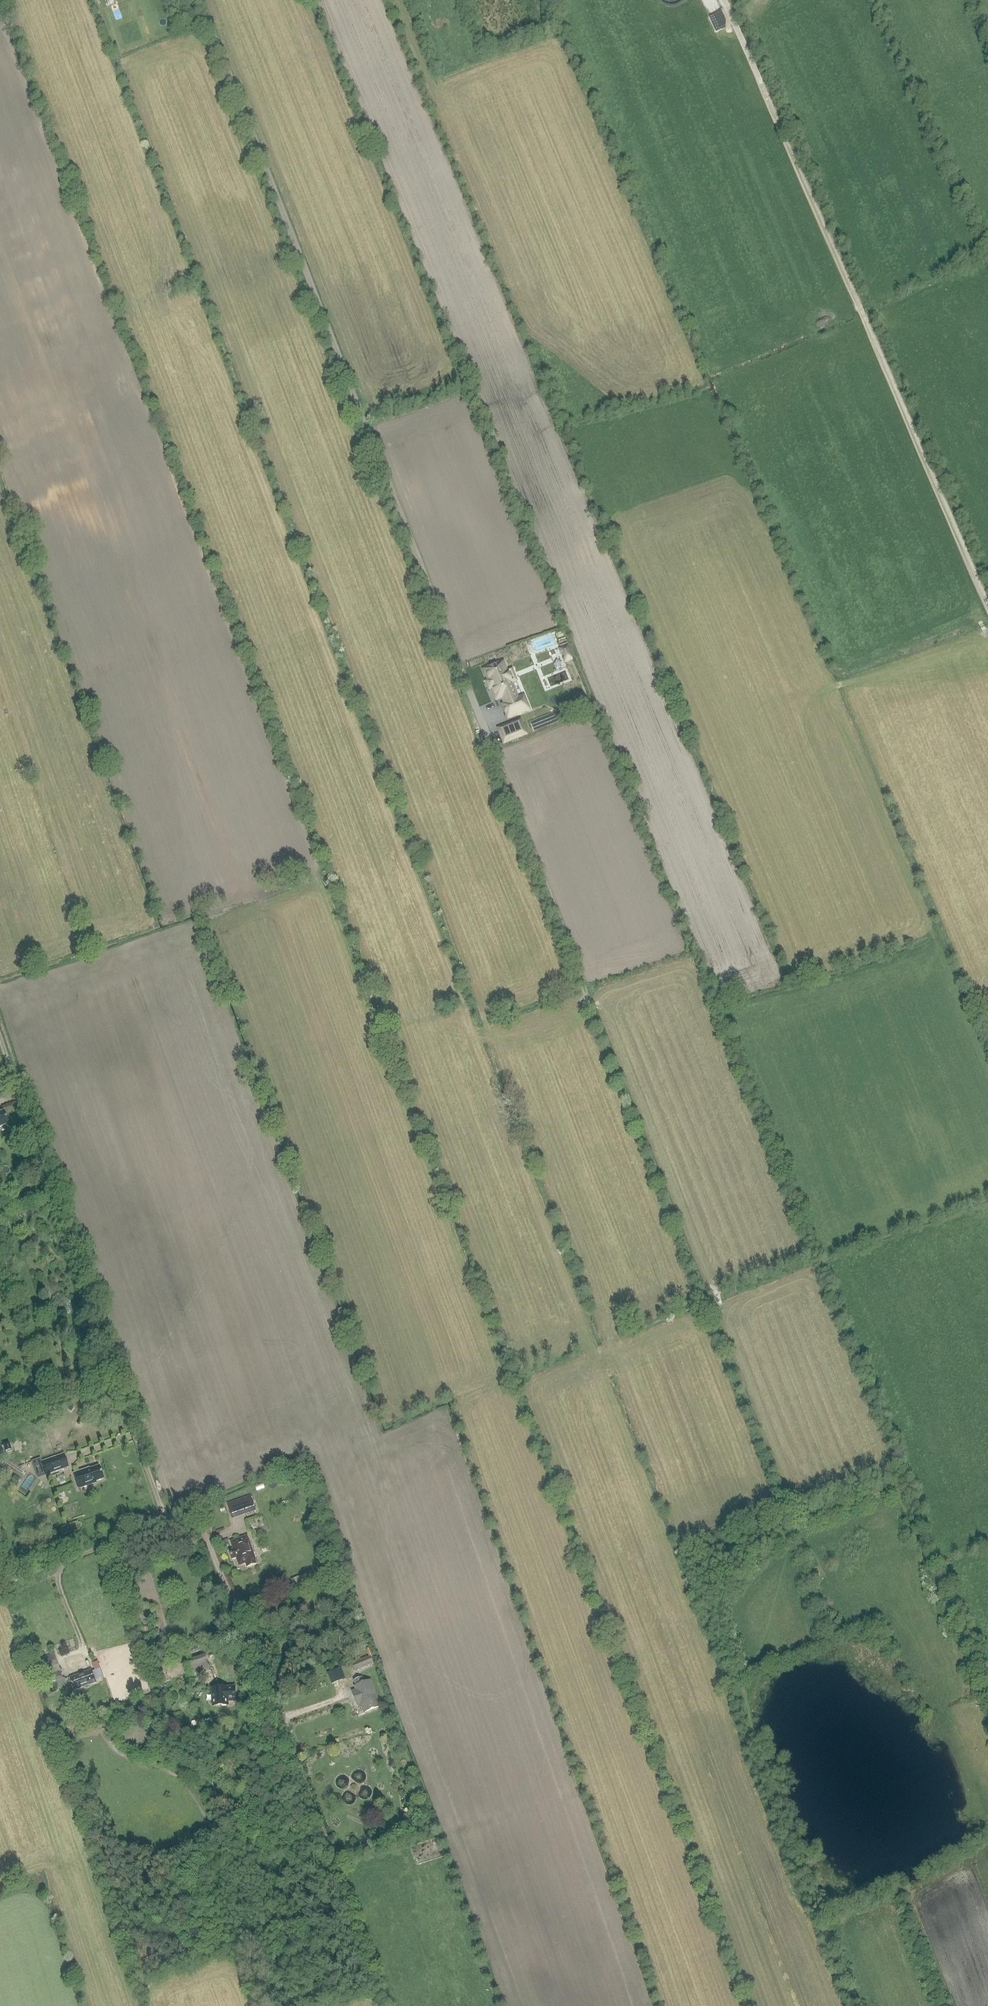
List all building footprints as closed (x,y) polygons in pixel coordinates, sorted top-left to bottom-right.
[(565,638),(563,632),(556,635),(558,641),(565,638)] [(485,670),(489,681),(487,682),(490,689),(492,688),(496,700),(509,694),(517,715),(529,710),(524,696),(518,699),(511,683),(516,681),(511,670),(507,672),(503,662),(499,664),(498,663),(491,666),(492,667),(485,670)] [(551,712),(553,721),(571,716),(569,708),(551,712)] [(520,720),(500,728),(505,741),(525,733),(520,720)] [(20,1206),(17,1198),(1,1203),(4,1211),(20,1206)] [(9,1442),(3,1445),(6,1453),(12,1451),(9,1442)] [(37,1478),(68,1467),(63,1454),(41,1461),(40,1458),(31,1461),(37,1478)] [(79,1488),(96,1482),(95,1481),(103,1479),(99,1466),(86,1470),(86,1469),(73,1473),(79,1488)] [(35,1479),(27,1476),(21,1491),(28,1494),(35,1479)] [(252,1498),(246,1500),(250,1512),(256,1510),(252,1498)] [(239,1566),(245,1564),(247,1567),(256,1564),(246,1536),(231,1542),(233,1549),(229,1550),(232,1559),(236,1558),(239,1566)] [(309,1572),(294,1577),(298,1589),(313,1584),(309,1572)] [(55,1655),(36,1661),(44,1684),(63,1678),(55,1655)] [(210,1671),(204,1655),(185,1662),(191,1678),(210,1671)] [(354,1671),(373,1664),(370,1656),(351,1663),(354,1671)] [(345,1679),(340,1668),(334,1670),(338,1681),(345,1679)] [(91,1670),(70,1678),(74,1690),(96,1682),(91,1670)] [(361,1703),(365,1711),(379,1706),(370,1681),(364,1684),(361,1678),(355,1681),(357,1686),(355,1687),(356,1689),(353,1691),(355,1698),(357,1703),(359,1704),(361,1703)] [(235,1700),(234,1688),(212,1689),(213,1703),(220,1703),(220,1706),(227,1705),(227,1701),(235,1700)]
